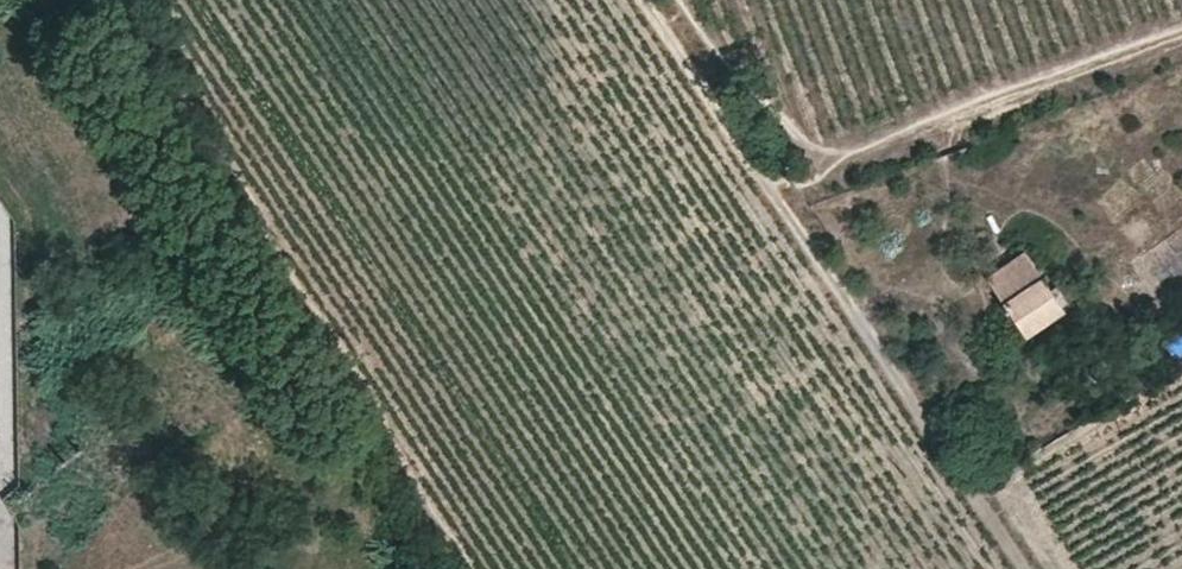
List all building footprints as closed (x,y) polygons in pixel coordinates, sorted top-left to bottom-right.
[(987,283),(997,298),(1037,271),(1026,256),(987,283)] [(1037,271),(997,298),(1025,338),(1065,311),(1037,271)]
